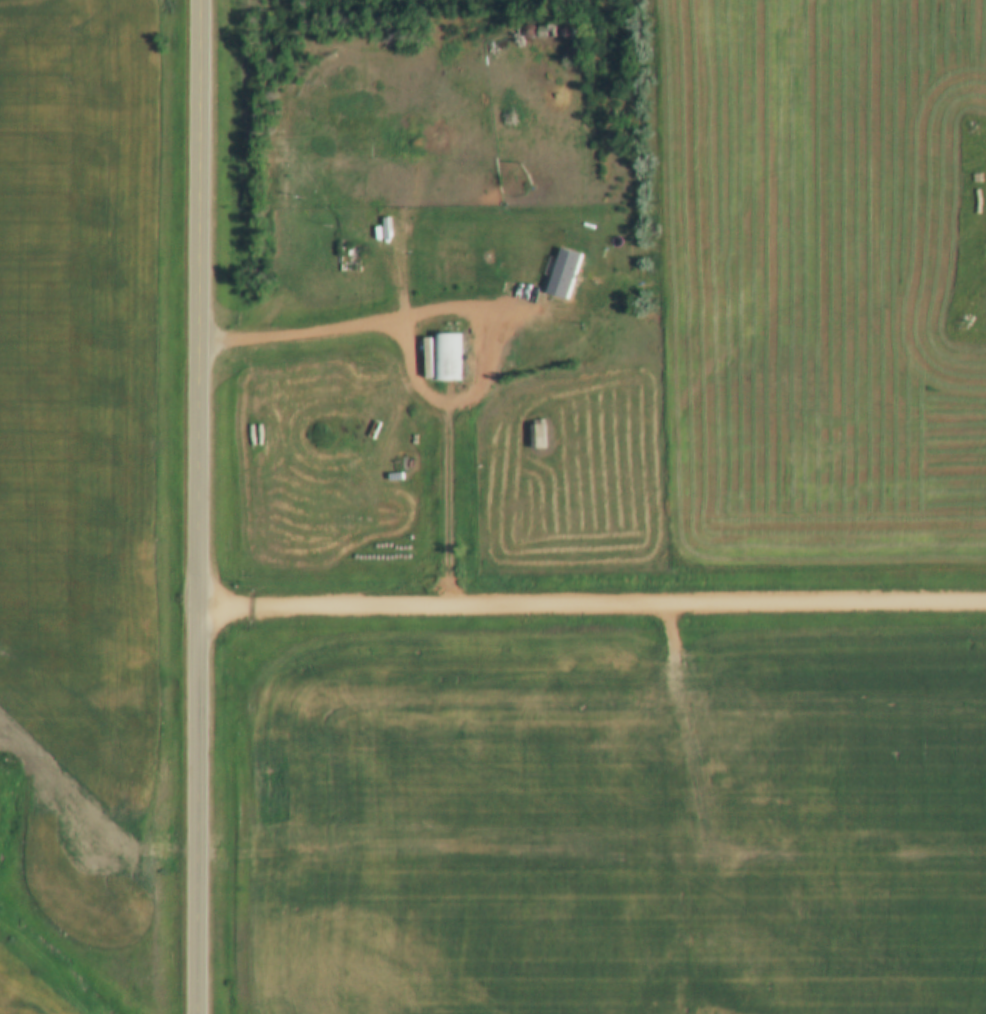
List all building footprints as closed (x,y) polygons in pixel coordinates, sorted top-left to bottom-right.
[(531,26),(523,26),(523,37),(532,37),(531,26)] [(553,36),(552,26),(538,27),(538,37),(553,36)] [(564,52),(569,61),(578,55),(572,47),(564,52)] [(568,299),(579,253),(558,248),(547,294),(568,299)] [(459,334),(433,334),(433,382),(459,382),(459,334)] [(530,450),(544,450),(544,425),(530,425),(530,450)]
